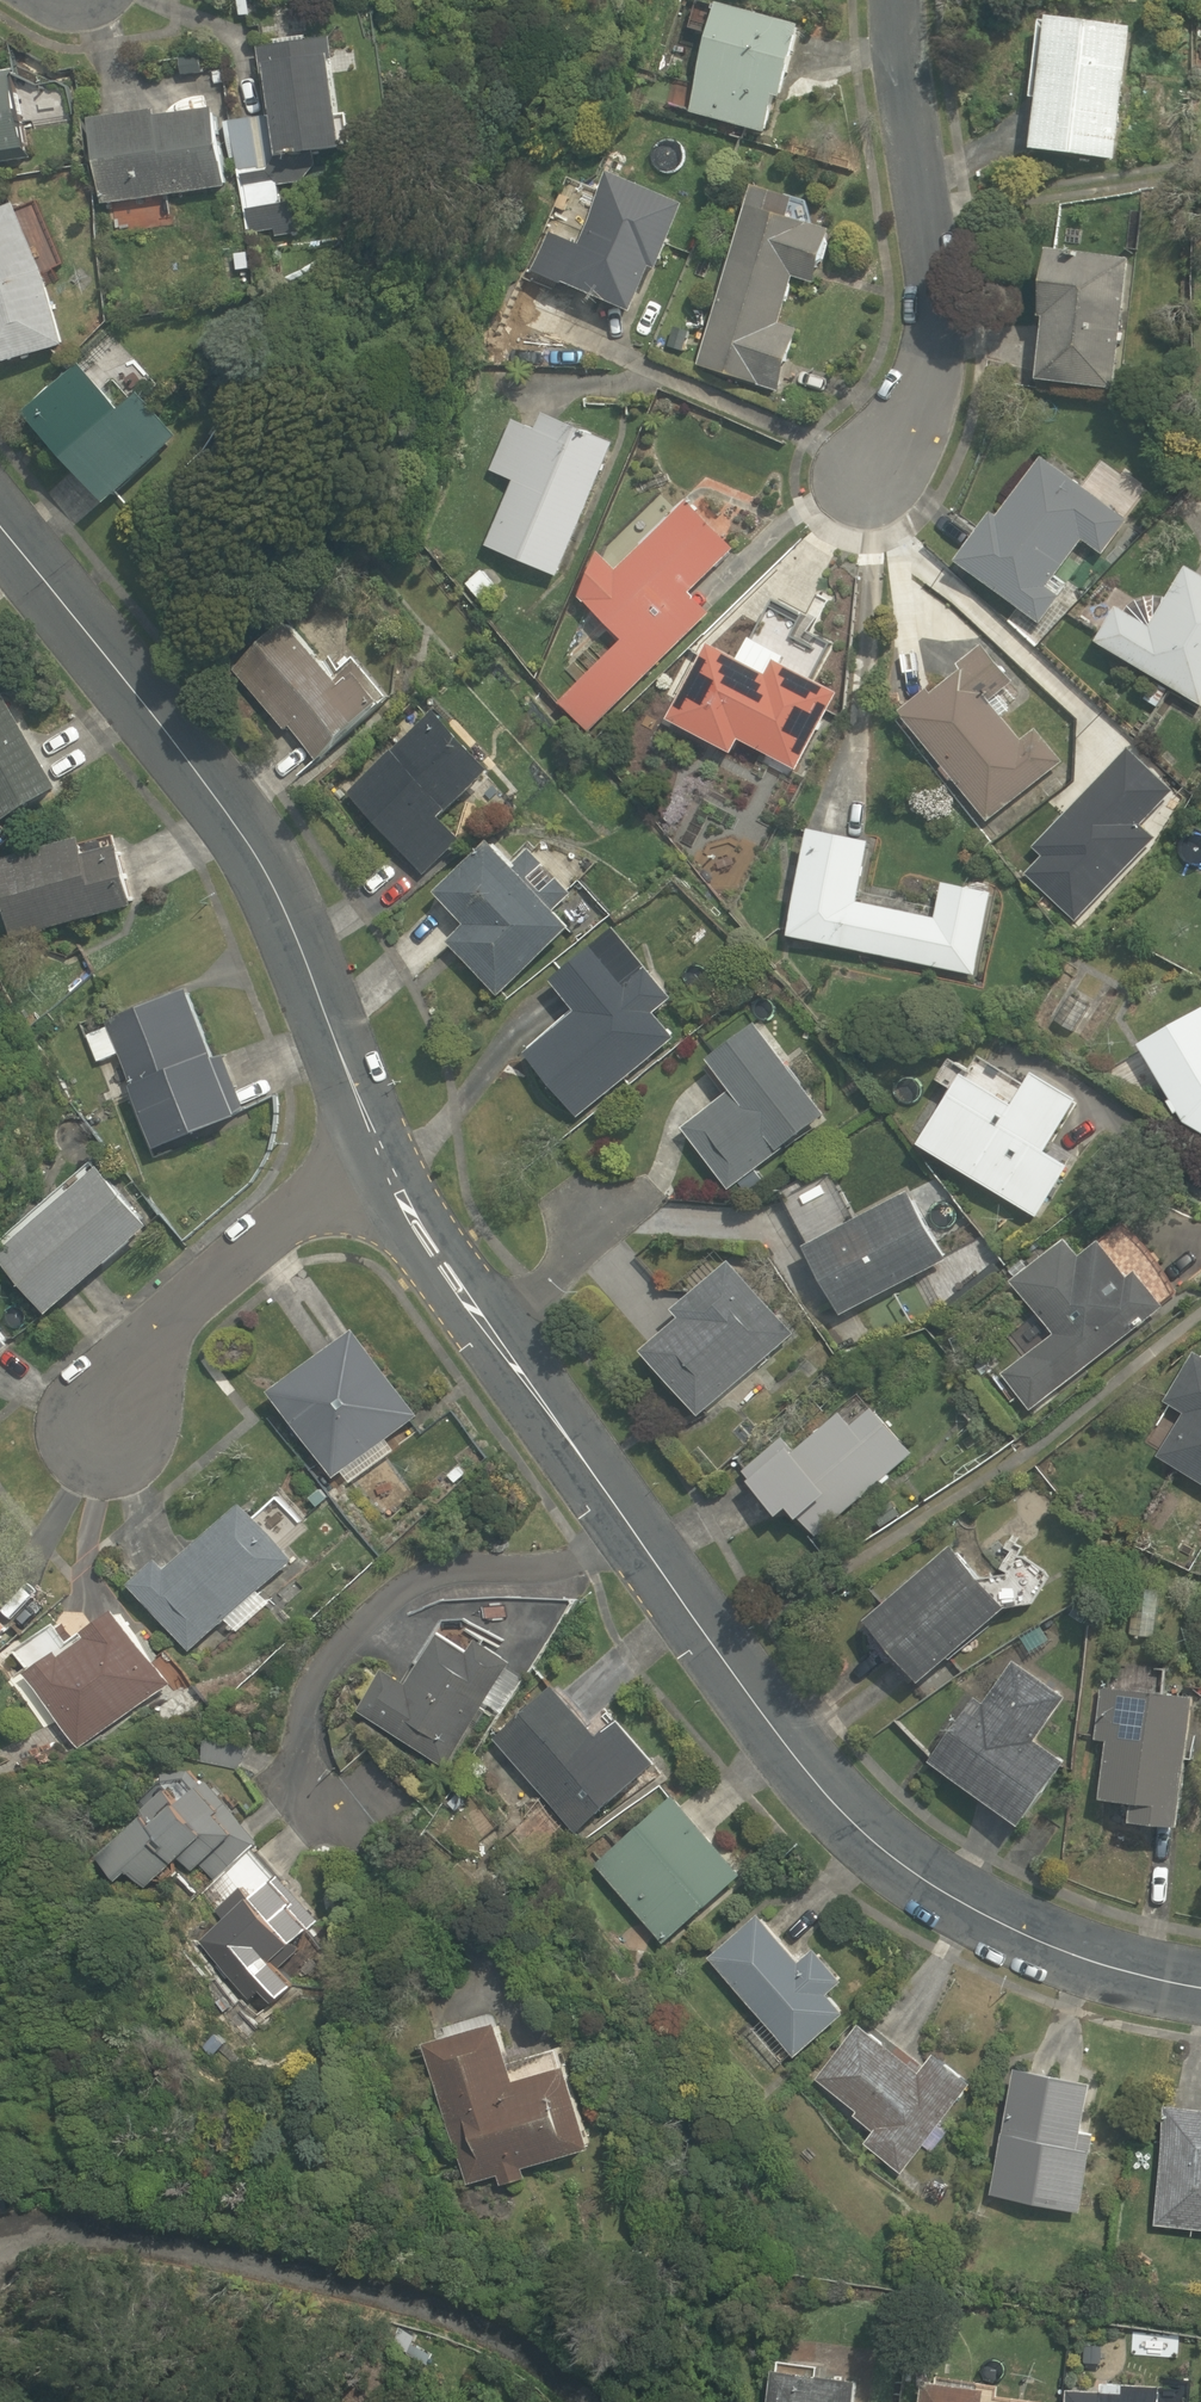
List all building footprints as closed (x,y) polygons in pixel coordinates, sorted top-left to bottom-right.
[(252,16),(251,0),(240,0),(241,17),(252,16)] [(691,112),(765,133),(776,96),(782,98),(803,26),(720,3),(718,8),(696,2),(689,29),(713,35),(691,112)] [(1044,101),(1037,150),(1119,161),(1137,27),(1044,14),(1032,99),(1044,101)] [(248,234),(249,241),(299,234),(295,205),(281,207),(278,187),(307,183),(303,157),(357,149),(352,116),(344,117),(332,38),(260,49),(270,118),(232,123),(248,234)] [(33,151),(22,79),(0,82),(0,156),(33,151)] [(92,120),(104,206),(105,206),(229,189),(219,111),(161,119),(160,111),(92,120)] [(534,270),(636,315),(656,269),(661,271),(689,207),(613,173),(612,173),(581,245),(551,232),(534,270)] [(27,193),(44,191),(41,174),(25,177),(27,193)] [(701,368),(780,392),(799,330),(780,324),(795,277),(817,284),(833,231),(791,219),(797,200),(757,188),(701,368)] [(67,347),(44,270),(17,205),(0,213),(0,366),(67,347)] [(1063,396),(1114,402),(1130,259),(1059,251),(1044,381),(1064,383),(1063,396)] [(251,268),(250,253),(236,255),(241,297),(258,295),(255,268),(251,268)] [(113,506),(183,439),(184,439),(142,395),(124,412),(83,369),(80,366),(28,416),(83,474),(113,506)] [(487,547),(559,577),(615,445),(615,444),(545,414),(538,431),(514,421),(492,471),(515,481),(487,547)] [(1048,456),(962,563),(1042,628),(1068,596),(1051,582),(1086,539),(1106,555),(1131,523),(1048,456)] [(563,703),(591,733),(711,615),(692,595),(736,550),(688,502),(619,572),(601,554),(581,596),(626,641),(563,703)] [(1099,641),(1200,706),(1200,562),(1198,560),(1167,609),(1133,587),(1099,641)] [(480,600),(496,586),(484,571),(467,585),(480,600)] [(292,729),(320,761),(390,698),(359,663),(343,678),(294,622),(236,673),(288,732),(292,729)] [(670,720),(732,754),(741,738),(796,769),(838,693),(795,670),(798,665),(754,640),(743,661),(712,644),(670,720)] [(988,822),(1070,759),(1043,723),(1022,739),(996,704),(1025,682),(996,644),(905,713),(988,822)] [(63,790),(62,787),(2,686),(0,687),(0,827),(63,790)] [(524,716),(538,706),(529,694),(515,704),(524,716)] [(353,794),(426,875),(465,840),(445,817),(496,771),(442,712),(353,794)] [(792,936),(975,974),(992,892),(945,882),(937,919),(861,903),(874,844),(814,831),(792,936)] [(139,906),(124,846),(89,855),(84,839),(83,839),(0,860),(0,882),(15,938),(83,921),(139,906)] [(451,943),(501,995),(573,927),(557,911),(574,895),(530,849),(514,864),(493,842),(440,893),(470,924),(451,943)] [(648,886),(661,876),(655,868),(642,878),(648,886)] [(581,1117),(677,1038),(657,1013),(677,997),(621,928),(555,981),(580,1011),(528,1053),(581,1117)] [(187,989),(105,1019),(109,1028),(89,1036),(99,1063),(122,1054),(158,1148),(241,1117),(239,1110),(243,1109),(223,1054),(213,1057),(187,989)] [(767,1019),(767,1003),(754,1003),(753,1019),(767,1019)] [(1144,1044),(1183,1121),(1200,1131),(1200,1015),(1144,1044)] [(687,1129),(732,1190),(830,1116),(829,1115),(761,1023),(712,1060),(736,1092),(687,1129)] [(964,1073),(921,1143),(1040,1216),(1073,1162),(1051,1149),(1081,1100),(1035,1072),(1016,1105),(964,1073)] [(104,1167),(83,1185),(4,1253),(2,1255),(52,1314),(83,1287),(154,1225),(104,1167)] [(810,1245),(847,1314),(950,1259),(913,1190),(810,1245)] [(1005,1375),(1033,1411),(1169,1305),(1140,1268),(1130,1277),(1103,1242),(1085,1257),(1072,1240),(1015,1284),(1055,1336),(1005,1375)] [(645,1350),(700,1416),(701,1415),(798,1334),(736,1260),(678,1308),(684,1316),(645,1350)] [(274,1391),(334,1477),(335,1477),(422,1415),(361,1329),(274,1391)] [(14,1348),(0,1330),(0,1359),(14,1348)] [(1172,1403),(1187,1413),(1159,1455),(1200,1483),(1200,1359),(1172,1403)] [(796,1502),(820,1530),(910,1454),(875,1414),(856,1430),(843,1416),(796,1455),(784,1441),(750,1470),(785,1511),(796,1502)] [(455,1483),(465,1475),(458,1467),(448,1475),(455,1483)] [(319,1508),(331,1497),(323,1488),(311,1499),(319,1508)] [(245,1502),(173,1569),(161,1556),(131,1584),(192,1651),(227,1618),(236,1628),(267,1599),(260,1590),(295,1558),(245,1502)] [(880,1630),(933,1690),(934,1690),(1018,1615),(965,1554),(880,1630)] [(80,1750),(172,1685),(118,1607),(75,1637),(65,1624),(55,1631),(51,1625),(18,1648),(32,1668),(25,1673),(80,1750)] [(12,1626),(0,1612),(0,1637),(12,1626)] [(473,1653),(443,1633),(411,1683),(388,1668),(360,1710),(447,1767),(515,1661),(481,1639),(473,1653)] [(1009,1662),(937,1764),(1027,1828),(1072,1765),(1038,1740),(1065,1702),(1009,1662)] [(1191,1690),(1117,1683),(1107,1798),(1138,1801),(1136,1820),(1179,1824),(1191,1690)] [(498,1739),(579,1834),(663,1762),(623,1715),(601,1734),(560,1686),(498,1739)] [(198,1763),(239,1769),(251,1745),(202,1738),(198,1763)] [(131,1871),(147,1889),(179,1858),(208,1887),(259,1838),(206,1783),(183,1805),(168,1790),(100,1856),(122,1880),(131,1871)] [(456,1811),(467,1802),(458,1792),(448,1802),(456,1811)] [(600,1865),(667,1941),(745,1873),(679,1797),(600,1865)] [(318,1922),(258,1849),(203,1894),(224,1920),(200,1941),(251,2002),(264,1991),(274,2003),(295,1986),(279,1967),(304,1945),(298,1938),(318,1922)] [(713,1958),(796,2056),(847,2013),(831,1993),(847,1979),(820,1947),(804,1961),(765,1915),(713,1958)] [(868,2144),(904,2173),(976,2084),(939,2053),(924,2072),(863,2023),(818,2078),(860,2112),(857,2116),(878,2133),(868,2144)] [(502,2186),(532,2177),(529,2167),(596,2147),(573,2071),(520,2087),(501,2025),(429,2046),(470,2184),(499,2176),(502,2186)] [(210,2057),(226,2041),(217,2032),(200,2048),(210,2057)] [(1094,2088),(1026,2072),(997,2195),(1081,2215),(1097,2147),(1081,2143),(1094,2088)] [(1170,2108),(1158,2223),(1200,2227),(1200,2111),(1170,2108)] [(782,2369),(777,2401),(863,2401),(866,2380),(782,2369)] [(993,2387),(927,2378),(924,2401),(991,2401),(993,2387)] [(1161,2389),(1132,2388),(1132,2394),(1071,2391),(1071,2401),(1161,2401),(1161,2389)]
